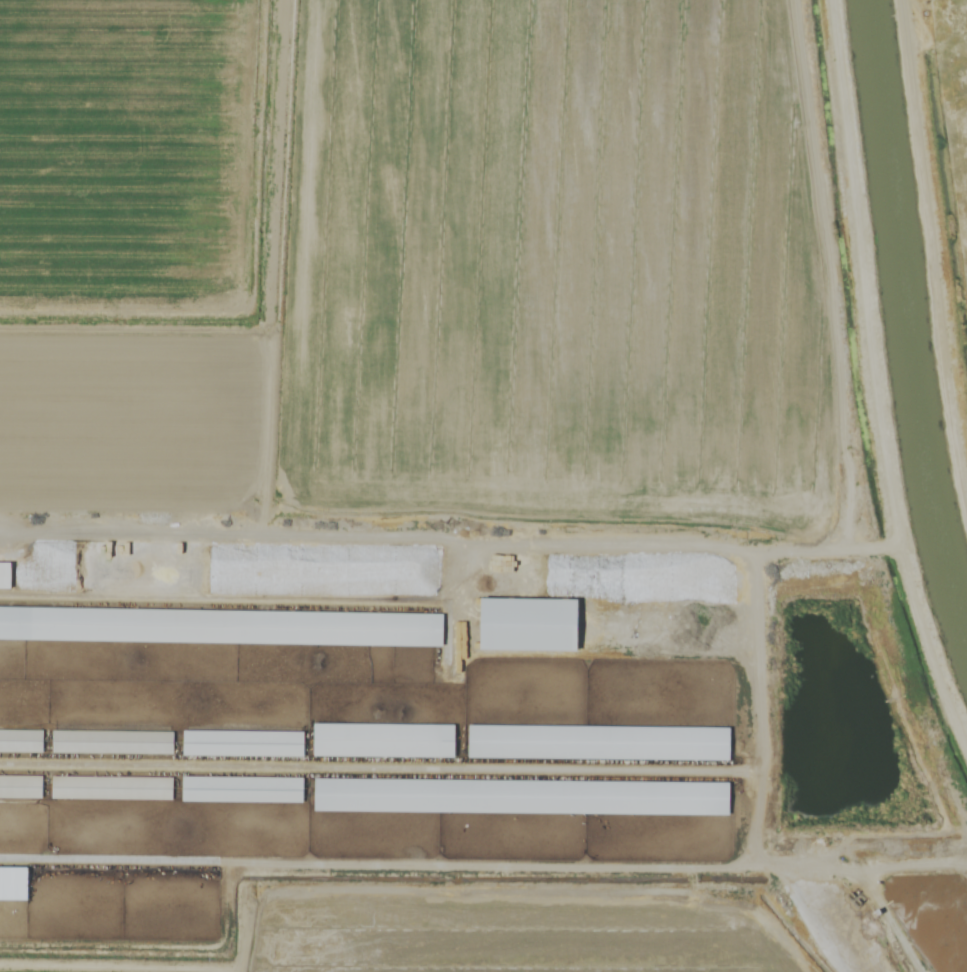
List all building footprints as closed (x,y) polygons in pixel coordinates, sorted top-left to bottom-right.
[(15,589),(16,563),(0,562),(0,588),(15,589)] [(586,651),(586,599),(489,598),(489,650),(586,651)] [(0,607),(0,639),(80,639),(80,628),(87,628),(87,622),(64,621),(64,608),(0,607)] [(448,647),(448,615),(365,613),(364,645),(448,647)] [(458,758),(459,725),(318,724),(317,757),(458,758)] [(472,757),(620,759),(620,753),(613,753),(613,749),(610,749),(610,739),(593,739),(593,727),(473,726),(472,757)] [(45,730),(0,730),(0,752),(45,753),(45,730)] [(307,732),(187,731),(186,756),(307,757),(307,732)] [(734,783),(318,778),(318,811),(734,815),(734,783)] [(32,868),(0,868),(0,901),(31,901),(32,868)]
